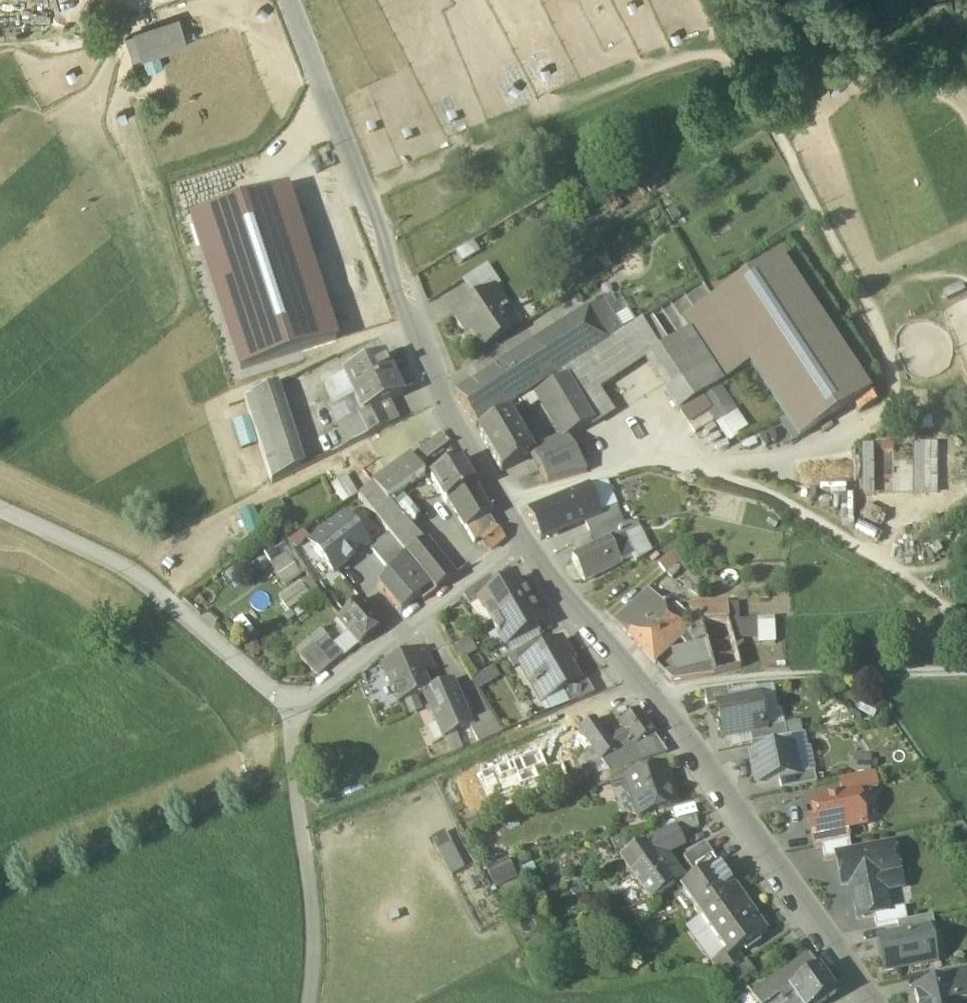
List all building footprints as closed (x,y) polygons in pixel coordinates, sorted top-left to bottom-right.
[(84,9),(89,30),(121,22),(116,1),(84,9)] [(188,42),(179,17),(124,36),(133,60),(188,42)] [(193,223),(239,377),(337,348),(290,194),(193,223)] [(780,256),(708,304),(750,366),(799,441),(871,393),(780,256)] [(509,315),(493,292),(455,317),(465,331),(469,328),(484,350),(512,332),(503,318),(509,315)] [(624,335),(603,303),(554,336),(576,366),(581,363),(624,335)] [(750,366),(708,304),(681,322),(690,334),(723,384),(750,366)] [(670,347),(653,320),(642,327),(659,354),(670,347)] [(624,335),(581,363),(599,393),(623,377),(651,359),(659,354),(642,327),(640,324),(624,335)] [(723,384),(690,334),(670,347),(659,354),(651,359),(684,410),(701,399),(719,386),(723,384)] [(576,366),(554,336),(536,348),(557,379),(563,375),(576,366)] [(536,348),(502,370),(520,399),(521,401),(523,402),(538,392),(557,379),(536,348)] [(383,360),(344,378),(353,398),(362,418),(381,410),(402,400),(383,360)] [(563,375),(569,385),(592,427),(612,415),(599,393),(581,363),(576,366),(563,375)] [(502,370),(457,400),(476,429),(520,399),(502,370)] [(557,379),(538,392),(544,402),(567,441),(568,441),(592,427),(569,385),(563,375),(557,379)] [(353,398),(344,378),(329,384),(338,404),(353,398)] [(719,386),(701,399),(710,413),(717,422),(713,424),(728,446),(739,439),(749,431),(719,386)] [(274,389),(245,403),(272,486),(300,472),(274,389)] [(520,404),(522,408),(527,414),(544,402),(538,392),(523,402),(520,404)] [(701,399),(684,410),(693,424),(710,413),(701,399)] [(522,408),(509,418),(513,425),(518,422),(519,423),(528,416),(527,414),(522,408)] [(381,410),(362,418),(366,425),(384,417),(381,410)] [(717,422),(710,413),(693,424),(699,433),(713,424),(717,422)] [(384,417),(366,425),(362,418),(357,421),(366,441),(390,429),(384,417)] [(513,425),(509,418),(479,435),(501,474),(530,457),(531,456),(513,425)] [(248,420),(233,424),(242,452),(257,447),(248,420)] [(357,421),(338,430),(347,450),(366,441),(357,421)] [(444,435),(415,458),(423,467),(449,445),(444,435)] [(531,456),(530,457),(539,472),(557,463),(575,454),(568,441),(567,441),(531,456)] [(872,449),(861,449),(862,499),(873,499),(872,449)] [(936,449),(912,449),(912,499),(937,499),(936,449)] [(575,454),(557,463),(566,481),(587,475),(575,454)] [(410,459),(374,488),(388,506),(424,477),(410,459)] [(557,463),(539,472),(547,486),(566,481),(557,463)] [(461,465),(432,481),(446,506),(449,504),(475,489),(461,465)] [(346,479),(331,489),(342,507),(358,498),(346,479)] [(607,484),(589,488),(581,492),(593,519),(615,509),(617,509),(607,484)] [(388,506),(374,488),(360,499),(377,520),(384,529),(398,517),(388,506)] [(475,489),(449,504),(466,532),(488,519),(492,517),(475,489)] [(807,513),(851,514),(852,491),(807,489),(807,513)] [(581,492),(567,498),(579,525),(585,522),(593,519),(581,492)] [(567,498),(529,514),(541,541),(579,525),(567,498)] [(255,508),(238,515),(249,541),(265,534),(255,508)] [(593,519),(585,522),(591,537),(593,536),(603,531),(612,529),(623,527),(615,509),(593,519)] [(421,546),(398,517),(384,529),(389,535),(403,553),(407,557),(421,546)] [(330,576),(368,545),(359,534),(346,518),(308,548),(330,576)] [(488,519),(466,532),(472,542),(495,528),(488,519)] [(623,527),(612,529),(617,538),(626,558),(619,562),(620,565),(634,559),(625,539),(638,533),(636,525),(623,527)] [(612,529),(603,531),(593,536),(598,547),(609,542),(617,538),(612,529)] [(496,530),(484,539),(483,546),(486,550),(491,549),(504,540),(496,530)] [(638,533),(625,539),(634,559),(637,564),(649,557),(638,533)] [(389,535),(372,549),(386,567),(403,553),(389,535)] [(626,558),(617,538),(609,542),(619,562),(626,558)] [(598,547),(573,559),(584,582),(620,565),(619,562),(609,542),(598,547)] [(453,579),(424,544),(421,546),(407,557),(422,577),(435,593),(436,593),(453,579)] [(264,556),(281,587),(299,577),(282,546),(264,556)] [(676,553),(658,564),(665,574),(682,563),(676,553)] [(422,577),(407,557),(394,567),(394,569),(409,587),(422,577)] [(409,587),(394,569),(379,585),(403,613),(419,599),(409,587)] [(366,599),(347,577),(328,595),(345,616),(366,599)] [(435,593),(422,577),(409,587),(419,599),(423,603),(435,593)] [(487,582),(463,600),(470,610),(480,604),(479,603),(495,595),(487,582)] [(495,595),(479,603),(480,604),(494,630),(516,618),(531,610),(516,583),(495,595)] [(300,585),(277,600),(284,610),(307,595),(300,585)] [(649,591),(615,620),(643,652),(655,641),(649,635),(659,626),(653,621),(664,609),(649,591)] [(384,629),(362,602),(345,616),(338,622),(360,649),(384,629)] [(727,606),(691,607),(692,624),(701,624),(728,623),(727,606)] [(686,630),(664,609),(653,621),(659,626),(649,635),(655,641),(643,652),(652,662),(687,633),(688,632),(686,630)] [(516,618),(494,630),(510,658),(547,637),(531,610),(516,618)] [(728,623),(701,624),(706,642),(710,660),(714,676),(741,669),(728,623)] [(706,642),(701,624),(692,624),(692,626),(686,630),(688,632),(687,633),(693,645),(706,642)] [(343,658),(327,639),(316,648),(329,664),(332,668),(343,658)] [(539,656),(522,665),(523,666),(536,690),(542,687),(549,701),(562,694),(579,684),(578,683),(566,662),(572,658),(563,643),(539,656)] [(314,646),(302,656),(316,674),(329,664),(316,648),(314,646)] [(533,646),(507,661),(513,672),(523,666),(522,665),(539,656),(533,646)] [(424,650),(413,654),(422,678),(433,673),(424,650)] [(413,654),(384,666),(399,705),(428,693),(422,678),(413,654)] [(710,660),(676,670),(680,682),(714,676),(710,660)] [(676,670),(664,674),(672,683),(680,682),(676,670)] [(585,679),(578,683),(579,684),(562,694),(569,707),(595,696),(585,679)] [(453,683),(425,695),(444,740),(472,729),(453,683)] [(728,689),(704,692),(707,709),(718,707),(730,704),(728,689)] [(730,704),(718,707),(724,738),(749,733),(764,730),(758,699),(730,704)] [(653,736),(637,713),(620,725),(624,730),(632,742),(636,748),(653,736)] [(608,741),(594,722),(579,733),(601,764),(611,757),(616,752),(608,741)] [(784,726),(764,730),(749,733),(751,745),(787,738),(784,726)] [(624,730),(608,741),(616,752),(632,742),(624,730)] [(653,736),(636,748),(640,752),(618,766),(611,757),(601,764),(608,774),(641,763),(666,754),(653,736)] [(616,752),(611,757),(618,766),(640,752),(636,748),(632,742),(616,752)] [(792,749),(751,757),(757,785),(778,780),(797,776),(792,749)] [(851,755),(851,771),(869,771),(869,755),(851,755)] [(608,774),(594,779),(598,790),(625,781),(644,774),(641,763),(608,774)] [(644,774),(625,781),(638,820),(677,806),(664,768),(644,774)] [(797,776),(778,780),(781,792),(816,785),(814,773),(797,776)] [(874,773),(839,780),(842,796),(858,793),(858,794),(878,790),(874,773)] [(842,796),(811,802),(817,832),(817,836),(847,830),(864,826),(858,794),(858,793),(842,796)] [(696,819),(674,824),(677,835),(698,830),(696,819)] [(847,830),(817,836),(817,832),(811,833),(814,850),(822,848),(849,842),(847,830)] [(446,833),(432,840),(450,879),(464,872),(446,833)] [(674,833),(664,838),(672,853),(673,855),(683,849),(674,833)] [(664,838),(641,850),(648,864),(654,860),(655,861),(672,853),(664,838)] [(849,842),(822,848),(825,862),(836,859),(836,857),(852,854),(849,842)] [(705,845),(683,860),(699,882),(700,882),(720,867),(705,845)] [(852,854),(836,857),(836,859),(842,886),(856,884),(858,893),(852,894),(858,920),(873,917),(889,914),(889,912),(885,894),(904,890),(901,875),(899,875),(893,846),(852,854)] [(641,850),(622,861),(631,877),(648,864),(641,850)] [(655,861),(654,860),(648,864),(631,877),(652,906),(676,889),(655,861)] [(508,864),(488,874),(495,889),(515,879),(508,864)] [(720,867),(700,882),(701,883),(682,896),(699,921),(739,894),(720,867)] [(739,894),(699,921),(727,961),(728,962),(736,956),(737,956),(767,935),(739,894)] [(904,909),(889,912),(889,914),(873,917),(876,929),(897,925),(907,923),(904,909)] [(907,923),(897,925),(899,937),(928,931),(928,932),(935,931),(932,918),(907,923)] [(899,937),(881,940),(884,955),(881,956),(885,974),(929,965),(926,949),(931,948),(928,932),(928,931),(899,937)] [(736,956),(728,962),(727,961),(713,971),(720,982),(743,966),(737,956),(736,956)] [(752,1001),(754,1002),(777,1002),(790,994),(789,993),(818,972),(809,960),(752,1001)] [(720,982),(717,985),(724,996),(754,976),(746,965),(720,982)] [(930,977),(932,989),(966,982),(966,980),(965,970),(930,977)] [(818,972),(789,993),(790,994),(796,1002),(826,1002),(835,996),(818,972)] [(914,992),(914,996),(915,1002),(965,1002),(966,1002),(966,982),(932,989),(914,992)] [(790,994),(777,1002),(796,1002),(790,994)]
